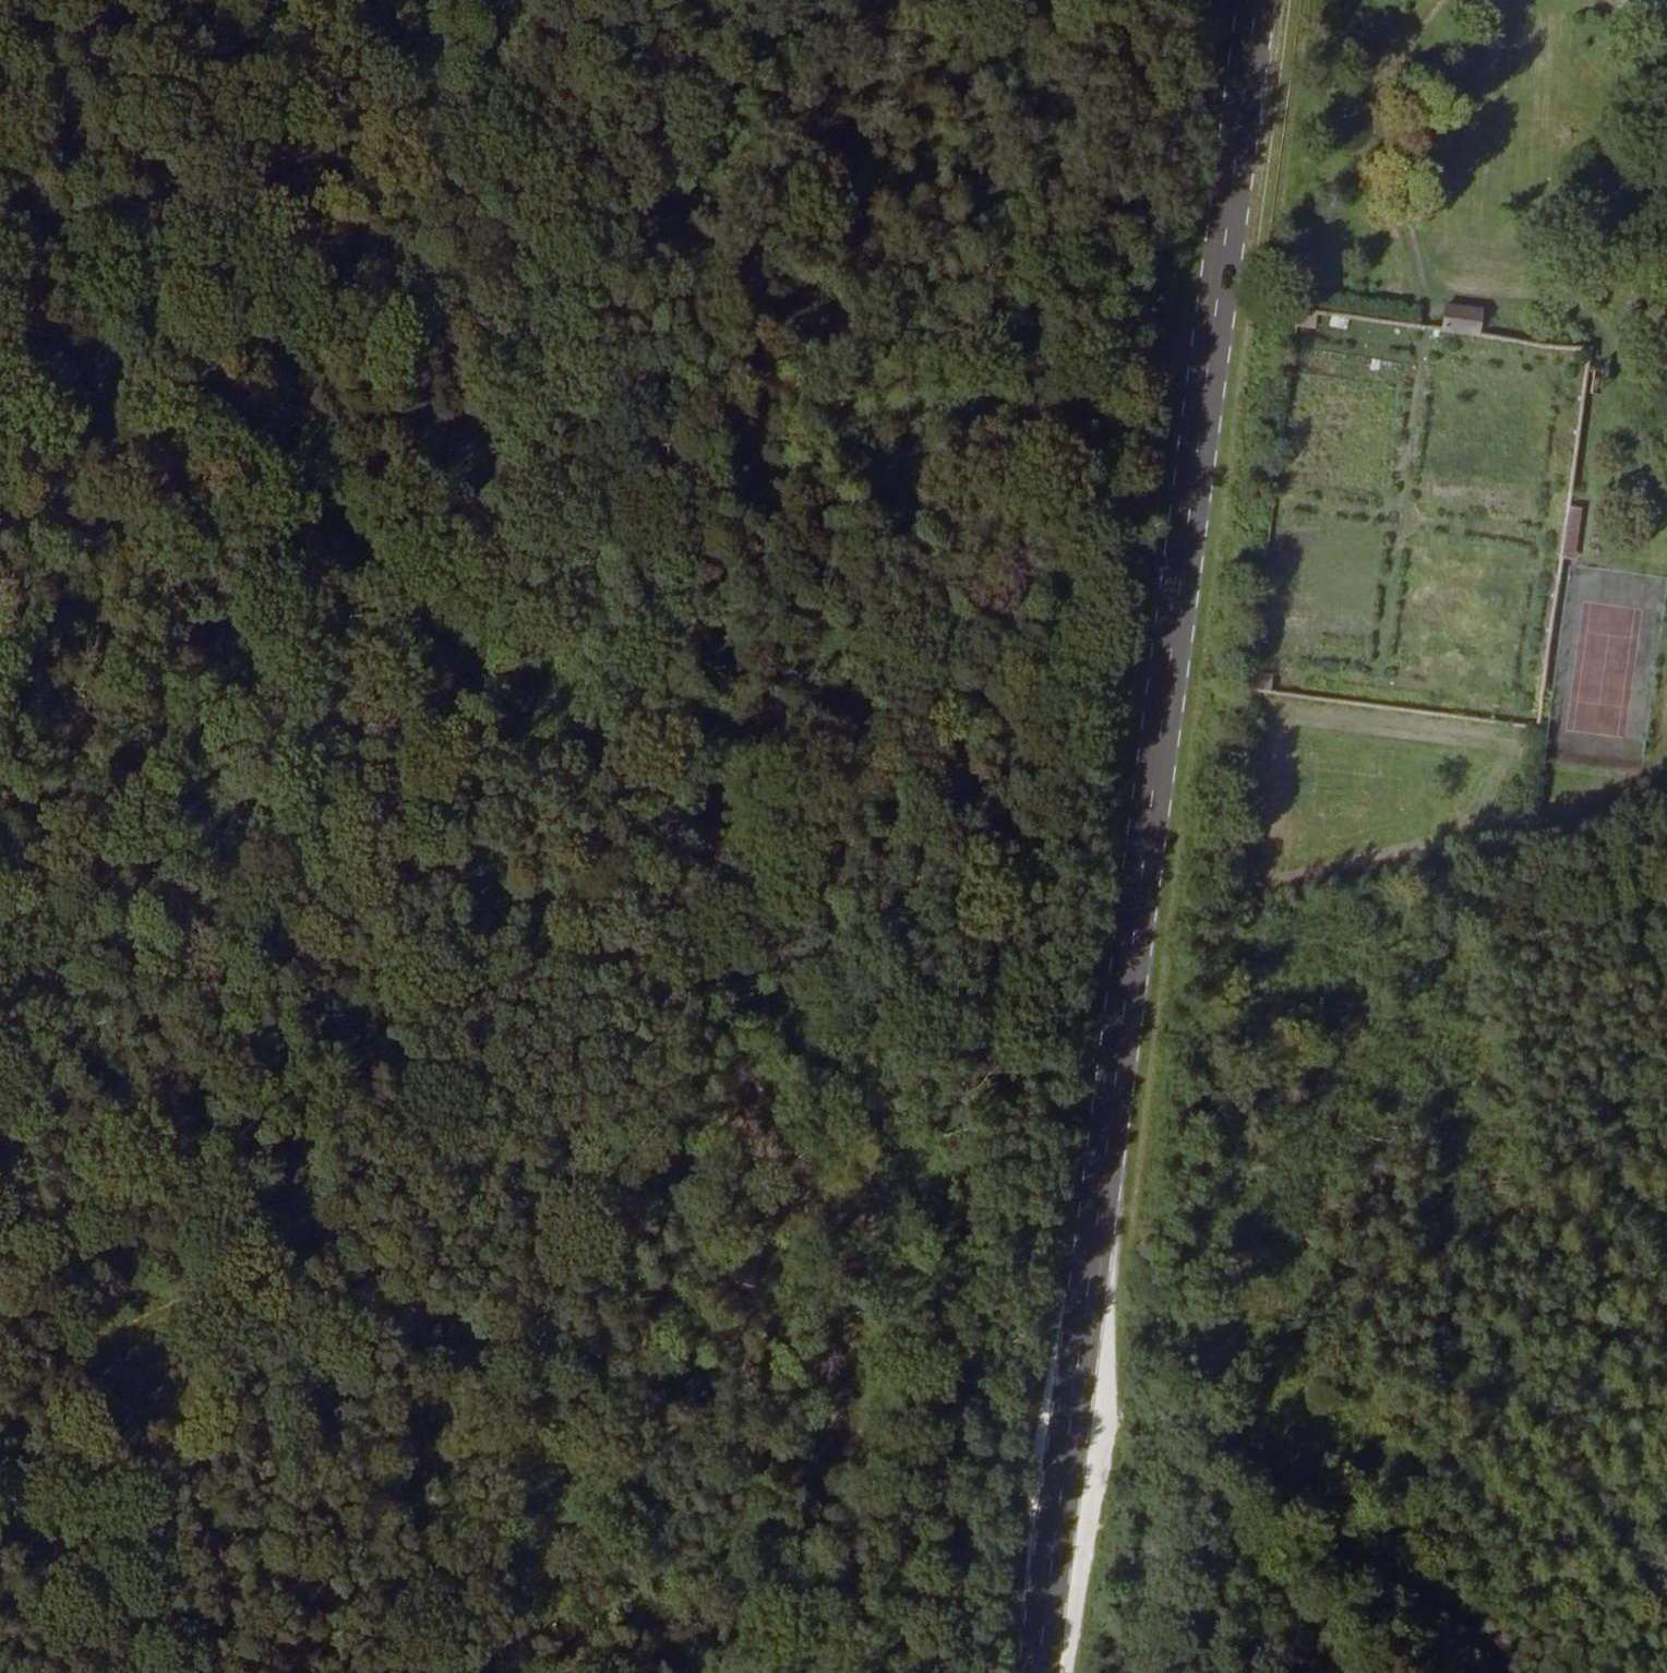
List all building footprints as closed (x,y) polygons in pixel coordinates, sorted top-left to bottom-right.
[(1447,308),(1444,331),(1481,336),(1485,314),(1447,308)] [(1581,510),(1570,508),(1563,558),(1573,558),(1581,510)]
